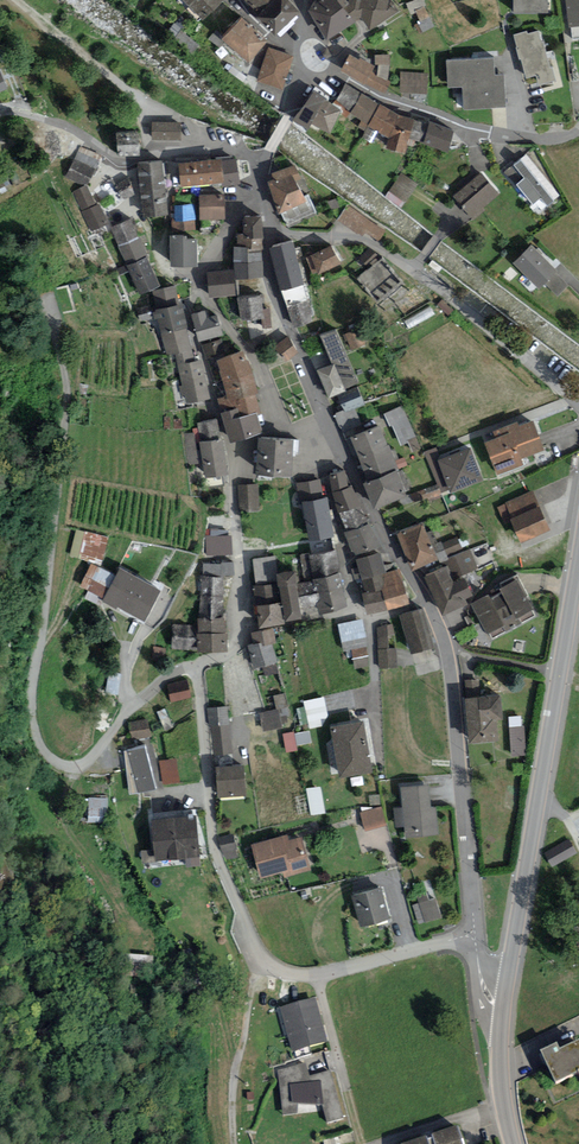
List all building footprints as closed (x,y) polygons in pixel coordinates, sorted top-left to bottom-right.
[(203,19),(223,0),(184,0),(203,19)] [(257,8),(265,0),(248,0),(257,8)] [(293,0),(272,0),(259,12),(276,31),(301,8),(293,0)] [(310,9),(327,37),(360,17),(369,30),(399,8),(394,0),(347,0),(343,3),(340,0),(320,0),(310,9)] [(513,10),(548,11),(548,0),(513,0),(513,10)] [(569,24),(578,23),(578,0),(565,0),(569,24)] [(268,38),(241,15),(222,37),(249,61),(268,38)] [(528,29),(512,33),(526,86),(557,78),(553,64),(550,65),(544,40),(542,41),(539,29),(528,31),(528,29)] [(270,47),(258,80),(283,88),(294,55),(270,47)] [(358,57),(350,53),(341,68),(386,92),(390,81),(388,79),(389,54),(374,54),(371,61),(359,55),(358,57)] [(495,55),(446,59),(448,86),(463,85),(465,108),(508,105),(505,72),(496,72),(495,55)] [(0,70),(0,91),(9,87),(1,69),(0,70)] [(400,70),(399,90),(427,92),(428,72),(400,70)] [(407,116),(345,83),(334,102),(342,108),(340,112),(347,117),(351,112),(389,136),(388,146),(406,151),(409,138),(448,150),(454,128),(430,119),(429,122),(407,116)] [(334,102),(312,88),(292,118),(306,127),(310,120),(329,131),(340,112),(342,108),(334,102)] [(182,122),(153,121),(152,138),(182,139),(182,122)] [(139,130),(117,131),(118,153),(140,152),(139,130)] [(80,146),(66,176),(85,184),(99,155),(80,146)] [(214,157),(179,162),(182,185),(224,179),(225,184),(241,182),(237,151),(214,154),(214,157)] [(560,195),(527,154),(508,169),(535,203),(541,197),(547,205),(560,195)] [(162,159),(138,162),(144,216),(168,213),(162,159)] [(274,178),(269,180),(281,208),(284,207),(290,222),(316,211),(308,193),(305,194),(300,180),(304,178),(297,160),(271,171),(274,178)] [(419,184),(402,172),(386,194),(403,206),(419,184)] [(482,172),(454,196),(470,214),(498,191),(482,172)] [(88,185),(72,192),(91,231),(109,222),(100,203),(97,204),(88,185)] [(225,194),(201,193),(200,217),(225,217),(225,194)] [(194,203),(174,205),(175,220),(195,219),(194,203)] [(386,228),(345,203),(335,219),(363,236),(366,231),(379,240),(386,228)] [(234,269),(208,271),(210,296),(237,294),(236,278),(263,275),(262,248),(263,248),(262,214),(245,214),(244,233),(238,233),(237,245),(234,245),(234,269)] [(130,218),(110,227),(139,293),(160,284),(130,218)] [(187,233),(170,233),(170,264),(198,264),(198,237),(187,237),(187,233)] [(292,240),(270,246),(293,329),(315,322),(292,240)] [(331,243),(306,255),(314,273),(340,260),(331,243)] [(537,245),(520,262),(544,288),(562,271),(537,245)] [(379,255),(369,248),(359,256),(367,266),(379,255)] [(176,284),(153,289),(155,303),(137,307),(140,321),(158,318),(166,354),(174,352),(185,402),(210,396),(201,357),(197,358),(182,301),(180,302),(176,284)] [(262,294),(237,297),(240,320),(261,317),(262,327),(272,326),(270,308),(263,308),(262,294)] [(433,307),(407,319),(411,326),(436,315),(433,307)] [(204,309),(191,313),(199,339),(224,332),(218,312),(206,315),(204,309)] [(331,363),(317,368),(328,396),(338,392),(345,409),(336,413),(343,429),(359,422),(353,407),(364,402),(357,385),(347,389),(346,388),(360,382),(337,328),(319,335),(331,363)] [(359,329),(347,334),(354,350),(366,344),(359,329)] [(289,336),(275,346),(285,361),(299,351),(289,336)] [(221,338),(202,344),(206,358),(226,352),(221,338)] [(227,395),(219,398),(223,411),(238,406),(241,415),(257,411),(257,412),(261,411),(255,392),(258,391),(244,348),(217,358),(227,395)] [(223,411),(221,412),(230,439),(262,429),(257,412),(257,411),(241,415),(238,406),(223,411)] [(399,442),(416,438),(407,406),(391,410),(399,442)] [(496,437),(485,442),(498,473),(525,462),(523,458),(546,449),(533,418),(519,424),(518,421),(493,431),(496,437)] [(196,422),(200,447),(198,447),(195,431),(182,433),(187,464),(204,462),(206,475),(227,472),(222,437),(219,438),(216,419),(196,422)] [(380,423),(348,435),(365,478),(362,479),(373,508),(408,494),(397,468),(400,467),(390,442),(388,443),(380,423)] [(294,438),(258,436),(256,471),(291,473),(294,438)] [(436,447),(425,452),(442,492),(449,489),(450,492),(485,478),(471,443),(440,456),(436,447)] [(345,469),(330,473),(334,493),(348,529),(345,531),(354,554),(383,543),(375,524),(373,525),(371,521),(370,521),(353,485),(349,486),(345,469)] [(320,478),(297,482),(300,501),(303,501),(309,540),(336,535),(328,494),(323,495),(320,478)] [(258,483),(238,484),(240,510),(260,509),(258,483)] [(504,524),(513,520),(521,539),(549,527),(533,490),(504,502),(505,504),(497,508),(504,524)] [(423,522),(397,533),(412,568),(438,557),(423,522)] [(108,538),(85,534),(80,559),(91,564),(80,586),(104,599),(117,574),(101,566),(108,538)] [(233,535),(205,536),(206,555),(233,554),(233,535)] [(458,536),(442,543),(455,575),(477,566),(470,548),(464,550),(458,536)] [(255,584),(259,624),(285,620),(284,618),(301,615),(301,614),(347,605),(337,548),(285,555),(287,569),(278,570),(276,554),(253,557),(255,584)] [(380,551),(356,559),(365,592),(361,593),(368,612),(410,602),(400,568),(387,571),(380,551)] [(221,563),(202,563),(200,616),(222,615),(223,575),(235,575),(235,560),(221,561),(221,563)] [(161,586),(120,566),(117,574),(104,599),(145,619),(161,586)] [(454,581),(446,566),(425,575),(443,613),(468,603),(465,597),(473,593),(465,576),(454,581)] [(522,580),(477,603),(494,635),(538,611),(522,580)] [(423,607),(400,614),(412,652),(435,646),(423,607)] [(200,616),(197,617),(198,624),(172,625),(172,648),(198,650),(227,650),(227,631),(225,631),(225,615),(222,615),(200,616)] [(341,622),(345,650),(354,648),(357,668),(372,665),(365,618),(341,622)] [(393,623),(374,624),(378,669),(398,667),(397,647),(389,648),(388,634),(393,634),(393,623)] [(254,642),(247,644),(252,668),(261,665),(265,675),(280,672),(277,661),(278,661),(273,642),(276,641),(274,627),(251,631),(254,642)] [(188,679),(168,683),(171,701),(192,697),(188,679)] [(501,693),(465,696),(469,741),(498,738),(496,718),(504,718),(501,693)] [(324,696),(303,701),(309,729),(322,726),(328,715),(324,696)] [(228,706),(207,708),(209,727),(211,726),(214,754),(233,753),(228,706)] [(278,707),(243,716),(245,725),(261,721),(263,730),(283,725),(278,707)] [(521,715),(509,716),(512,755),(528,753),(525,725),(522,725),(521,715)] [(148,719),(128,723),(132,741),(151,737),(148,719)] [(364,720),(331,725),(340,776),(373,770),(364,720)] [(285,733),(289,751),(300,749),(296,730),(285,733)] [(145,745),(119,751),(130,793),(156,786),(145,745)] [(244,764),(216,765),(218,796),(246,795),(244,764)] [(429,783),(401,786),(403,806),(394,807),(396,826),(404,825),(405,837),(439,833),(436,806),(432,806),(429,783)] [(108,798),(87,798),(86,815),(108,816),(108,798)] [(381,806),(361,812),(366,830),(386,824),(381,806)] [(197,813),(152,817),(156,859),(201,855),(197,813)] [(235,833),(219,837),(222,852),(224,851),(226,860),(238,857),(236,849),(239,849),(235,833)] [(287,834),(252,843),(261,876),(283,870),(284,876),(310,869),(302,836),(289,839),(287,834)] [(577,852),(569,839),(544,853),(552,867),(577,852)] [(381,886),(351,894),(360,926),(390,917),(381,886)] [(426,888),(409,895),(419,924),(443,916),(436,896),(430,898),(426,888)] [(316,1001),(281,1010),(293,1055),(328,1045),(316,1001)] [(540,1056),(555,1087),(578,1075),(578,1045),(560,1054),(557,1047),(540,1056)] [(306,1064),(278,1072),(284,1117),(324,1111),(327,1125),(344,1121),(330,1072),(310,1078),(306,1064)] [(408,1143),(462,1143),(456,1127),(433,1136),(434,1139),(425,1142),(424,1138),(408,1143)]
